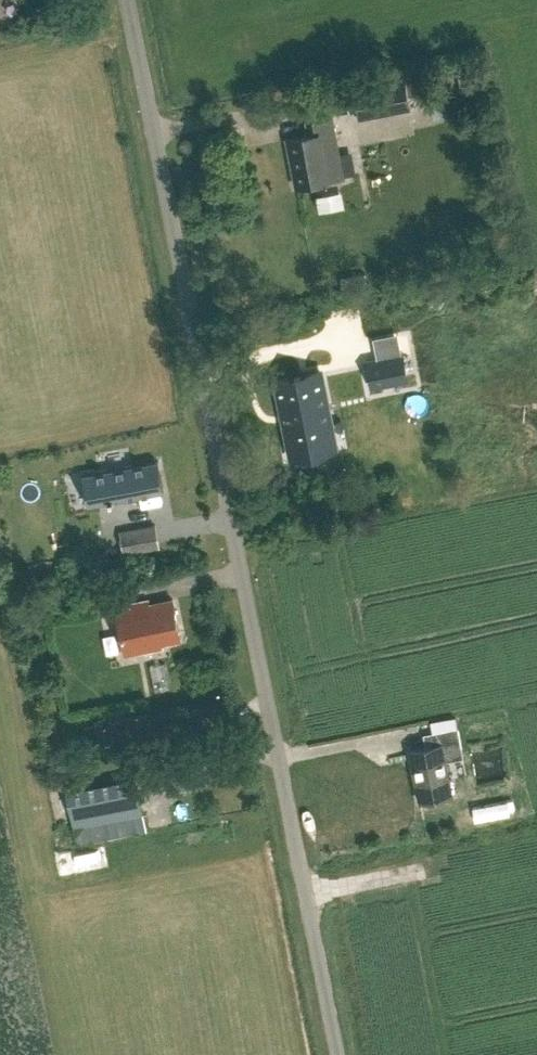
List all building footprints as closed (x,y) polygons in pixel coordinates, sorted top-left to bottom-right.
[(358,117),(411,108),(406,79),(353,88),(358,117)] [(464,98),(432,104),(434,119),(467,113),(464,98)] [(295,186),(343,176),(332,115),(305,120),(308,133),(286,137),(295,186)] [(355,136),(356,150),(370,149),(370,135),(355,136)] [(402,353),(368,360),(374,386),(408,378),(402,353)] [(320,370),(277,378),(290,444),(326,437),(317,393),(325,392),(320,370)] [(329,422),(352,420),(351,402),(328,404),(329,422)] [(159,460),(83,474),(89,503),(164,490),(159,460)] [(126,552),(161,547),(158,524),(122,530),(126,552)] [(151,603),(150,598),(117,605),(128,654),(164,646),(163,641),(180,637),(172,598),(151,603)] [(90,605),(90,618),(111,616),(111,604),(90,605)] [(419,747),(409,749),(420,800),(453,794),(446,761),(464,757),(458,726),(456,718),(424,724),(425,732),(428,745),(419,747)] [(144,815),(136,779),(68,793),(75,828),(144,815)]
